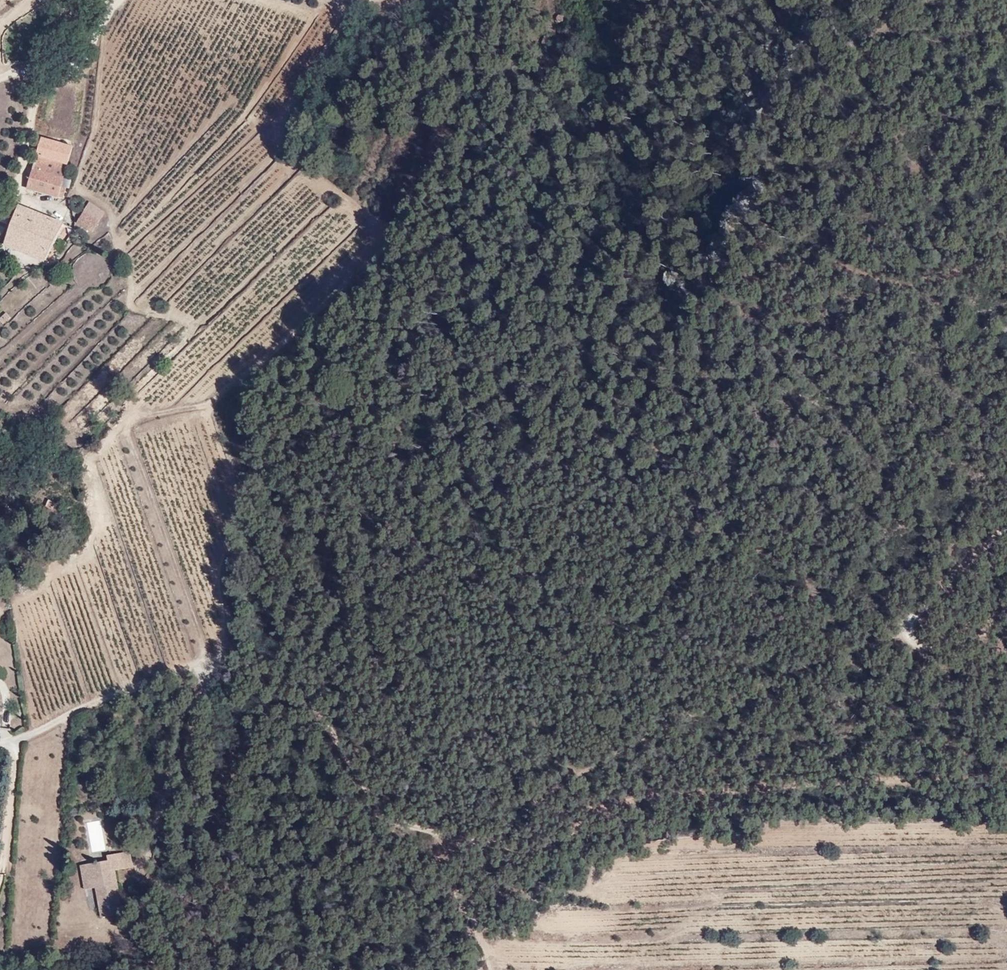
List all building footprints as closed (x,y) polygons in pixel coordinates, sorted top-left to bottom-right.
[(44,136),(30,189),(64,200),(75,146),(44,136)] [(92,233),(105,211),(88,201),(75,224),(92,233)] [(69,222),(23,206),(9,247),(52,268),(69,222)] [(795,360),(799,353),(792,349),(788,356),(795,360)] [(137,855),(84,866),(89,920),(127,918),(137,855)]
